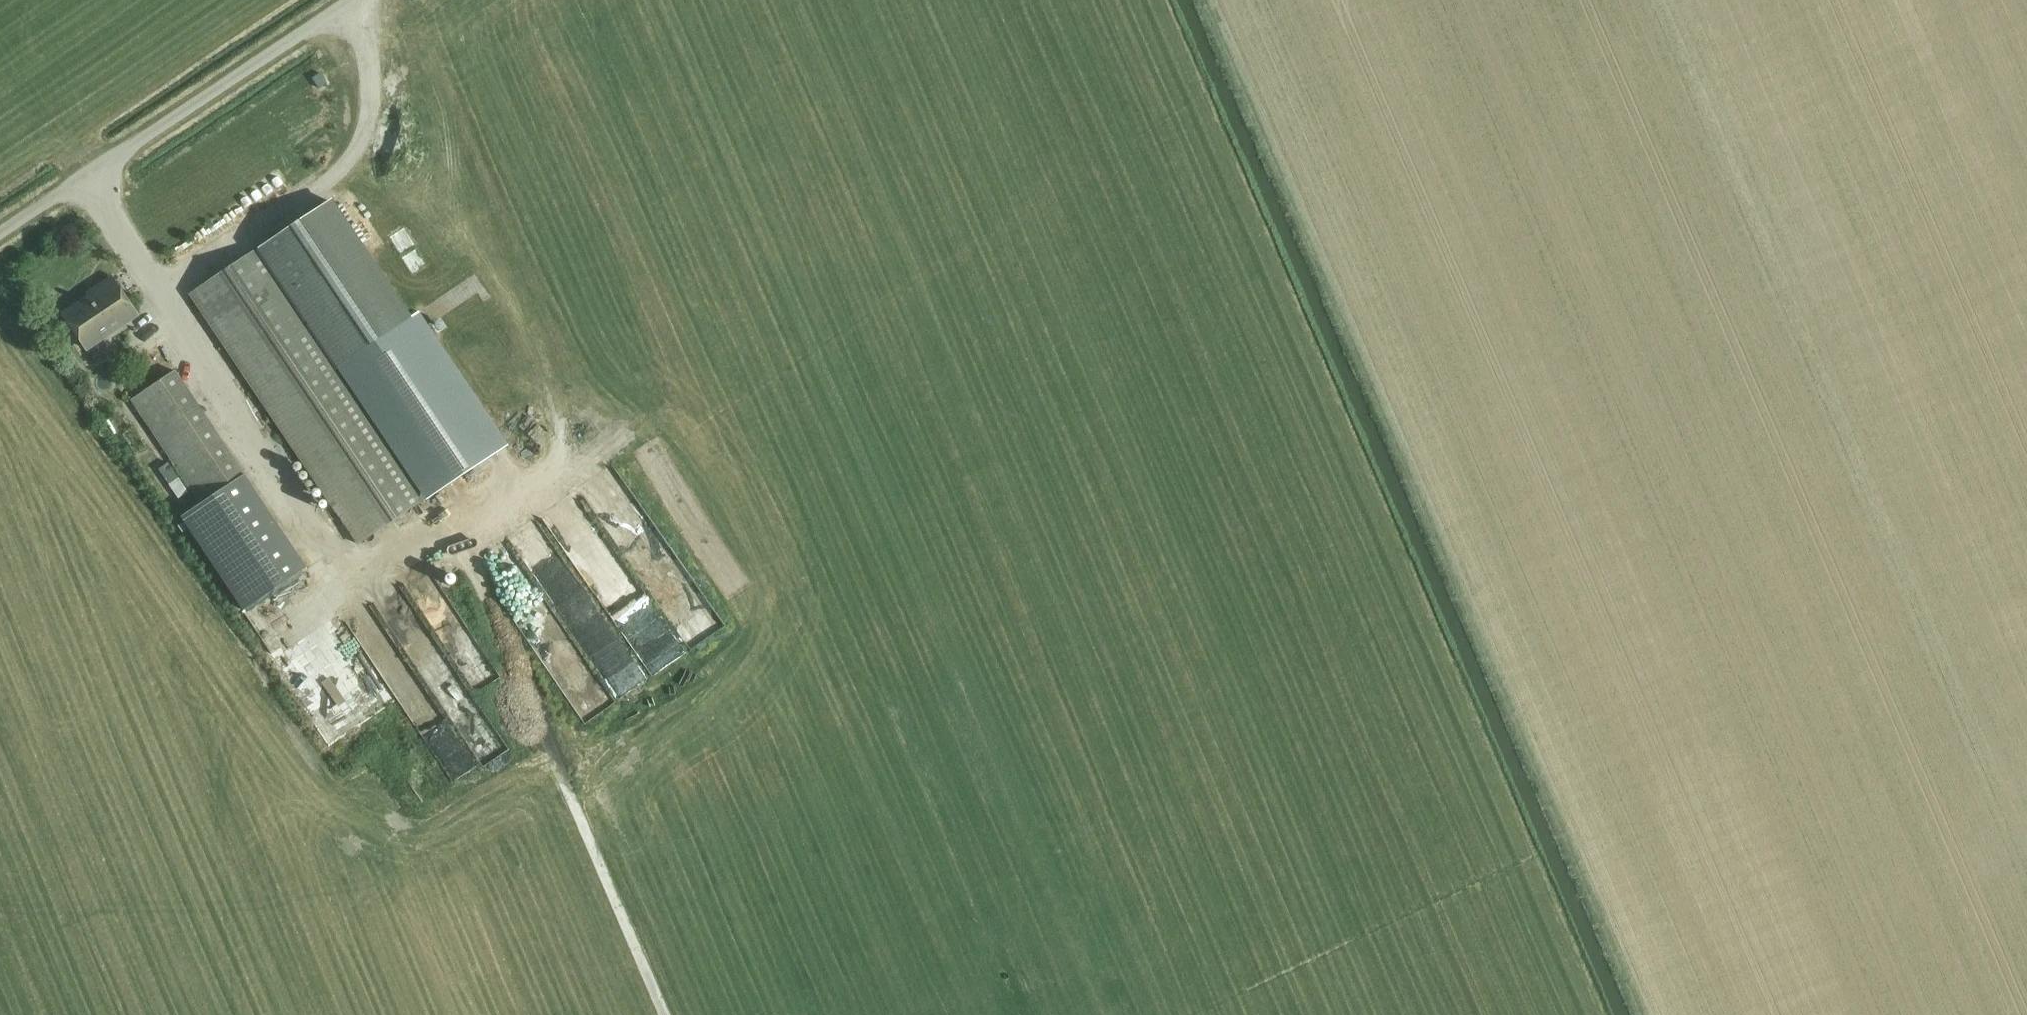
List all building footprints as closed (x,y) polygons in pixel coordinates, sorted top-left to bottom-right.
[(408,320),(329,201),(191,294),(358,545),(497,452),(417,333),(477,293),(468,280),(408,320)] [(86,349),(137,315),(113,278),(97,289),(99,291),(63,315),(86,349)] [(175,371),(131,401),(200,504),(180,517),(243,611),(307,568),(245,476),(244,474),(175,371)]
